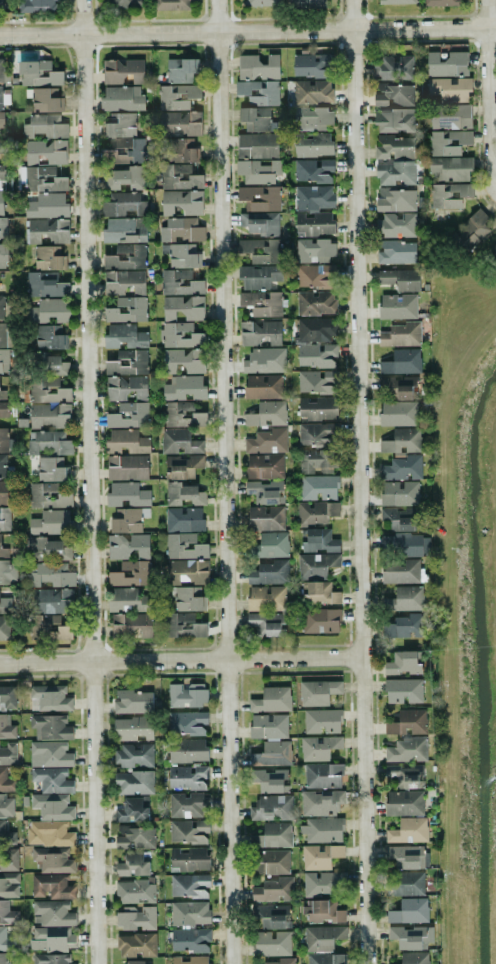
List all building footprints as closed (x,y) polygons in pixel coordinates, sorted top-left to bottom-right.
[(19,11),(53,12),(53,0),(62,0),(19,0),(19,11)] [(112,8),(145,7),(145,0),(112,0),(112,8)] [(153,10),(190,10),(190,0),(153,0),(153,10)] [(290,8),(326,8),(326,0),(290,0),(290,8)] [(467,51),(427,52),(427,76),(467,75),(467,51)] [(331,54),(317,53),(317,55),(293,54),(293,77),(330,77),(331,54)] [(279,54),(266,54),(267,63),(258,63),(258,54),(238,55),(239,80),(279,79),(279,54)] [(373,62),(373,80),(413,78),(413,55),(396,56),(380,56),(381,62),(373,62)] [(9,81),(9,71),(4,71),(4,57),(0,57),(0,81),(9,81)] [(198,59),(167,58),(167,83),(192,83),(192,73),(198,73),(198,59)] [(103,60),(104,84),(144,83),(143,59),(103,60)] [(49,71),(49,77),(40,77),(41,69),(51,69),(51,61),(19,60),(19,85),(63,86),(63,71),(49,71)] [(427,78),(428,94),(439,94),(439,102),(471,102),(471,78),(427,78)] [(236,95),(248,94),(248,105),(279,105),(278,80),(235,81),(236,95)] [(294,80),(294,103),(332,103),(332,80),(294,80)] [(201,98),(200,84),(158,86),(159,110),(189,109),(189,99),(201,98)] [(412,84),(377,85),(377,94),(373,94),(373,106),(413,105),(412,84)] [(9,108),(9,86),(0,86),(0,109),(9,108)] [(145,110),(145,94),(140,94),(140,86),(104,86),(105,96),(100,96),(101,110),(145,110)] [(32,112),(63,111),(63,97),(57,97),(57,87),(32,88),(32,112)] [(430,128),(471,129),(471,105),(431,105),(430,128)] [(271,107),(243,108),(243,131),(272,131),(271,107)] [(332,124),(333,108),(294,108),(294,129),(325,130),(325,124),(332,124)] [(413,109),(375,110),(375,132),(414,131),(413,109)] [(160,112),(161,136),(201,135),(201,111),(160,112)] [(105,137),(136,137),(136,113),(117,113),(117,122),(104,123),(105,137)] [(22,138),(33,138),(33,133),(44,133),(44,138),(67,138),(68,123),(60,123),(60,114),(29,114),(29,124),(23,124),(22,138)] [(430,155),(460,156),(460,145),(472,145),(472,131),(430,131),(430,155)] [(278,157),(278,133),(237,134),(238,159),(278,157)] [(295,156),(332,156),(332,135),(303,135),(303,134),(295,134),(295,156)] [(391,158),(415,157),(414,136),(375,136),(375,159),(391,158)] [(131,163),(151,162),(150,137),(129,138),(131,163)] [(199,162),(199,148),(193,147),(193,138),(165,138),(165,161),(199,162)] [(25,141),(26,165),(67,164),(66,140),(25,141)] [(117,150),(102,149),(102,162),(116,162),(117,150)] [(473,158),(430,157),(430,181),(470,181),(470,170),(473,170),(473,158)] [(282,174),(281,160),(262,160),(236,160),(236,175),(243,175),(244,184),(275,183),(275,174),(282,174)] [(294,160),(295,182),(333,181),(333,160),(294,160)] [(415,161),(376,162),(377,185),(415,184),(415,161)] [(191,175),(191,163),(160,164),(161,189),(204,187),(203,174),(191,175)] [(104,190),(119,189),(119,184),(129,184),(129,189),(143,189),(143,165),(129,166),(129,169),(104,170),(104,190)] [(21,191),(68,190),(68,177),(55,177),(55,166),(21,167),(21,191)] [(431,208),(461,209),(461,198),(473,198),(473,184),(431,183),(431,208)] [(296,236),(335,235),(334,224),(331,224),(331,209),(334,209),(333,185),(295,186),(295,212),(296,236)] [(245,211),(280,210),(279,186),(237,187),(237,201),(244,200),(245,211)] [(376,212),(416,210),(415,188),(379,189),(379,196),(375,196),(376,212)] [(202,191),(162,190),(161,215),(202,215),(202,191)] [(25,217),(69,216),(68,205),(64,205),(64,192),(37,193),(37,200),(24,201),(25,217)] [(102,216),(145,215),(144,192),(102,193),(102,216)] [(449,237),(467,254),(494,225),(476,208),(449,237)] [(278,212),(240,213),(240,227),(247,227),(248,235),(279,234),(278,212)] [(415,213),(399,213),(399,215),(376,216),(376,235),(383,234),(383,237),(416,237),(415,213)] [(102,243),(146,242),(145,217),(106,218),(107,228),(102,228),(102,243)] [(159,242),(205,241),(204,226),(197,227),(197,217),(166,218),(166,227),(159,227),(159,242)] [(69,242),(68,218),(26,219),(27,243),(69,242)] [(238,240),(238,253),(250,252),(251,264),(281,263),(280,239),(266,239),(238,240)] [(296,262),(333,262),(333,240),(315,240),(296,240),(296,262)] [(378,263),(416,263),(417,241),(378,240),(378,263)] [(8,265),(8,243),(0,244),(0,265),(8,265)] [(169,268),(201,267),(200,253),(195,253),(195,243),(161,244),(161,253),(169,253),(169,268)] [(35,270),(66,269),(65,255),(59,255),(59,245),(34,246),(35,270)] [(145,269),(145,245),(124,245),(124,252),(130,252),(130,260),(118,260),(118,255),(103,255),(103,269),(145,269)] [(282,281),(282,265),(238,266),(238,280),(242,280),(243,289),(270,289),(270,281),(282,281)] [(297,265),(297,287),(335,287),(335,265),(297,265)] [(162,294),(204,293),(204,280),(191,280),(191,269),(161,270),(162,294)] [(419,269),(377,270),(378,283),(396,283),(396,292),(419,291),(419,269)] [(145,270),(104,271),(105,295),(145,294),(145,270)] [(27,296),(69,296),(69,283),(57,283),(57,271),(27,272),(27,296)] [(281,316),(281,292),(238,292),(239,306),(251,305),(252,317),(281,316)] [(297,315),(334,314),(334,292),(297,292),(297,315)] [(416,294),(378,295),(379,319),(417,318),(416,294)] [(146,321),(146,297),(116,297),(116,308),(104,308),(104,321),(146,321)] [(204,320),(204,297),(182,297),(163,297),(163,321),(175,321),(175,310),(184,310),(184,320),(204,320)] [(26,321),(55,321),(55,322),(70,322),(69,308),(65,308),(64,298),(38,299),(38,306),(26,307),(26,321)] [(298,342),(328,341),(328,335),(336,334),(335,318),(297,319),(298,342)] [(280,321),(240,321),(240,346),(260,345),(260,337),(269,337),(269,346),(281,346),(280,321)] [(378,332),(378,346),(420,345),(420,321),(403,321),(403,325),(389,325),(389,331),(378,332)] [(10,347),(10,322),(0,323),(0,347),(10,347)] [(192,322),(161,322),(161,347),(206,346),(205,333),(192,333),(192,322)] [(122,348),(148,347),(147,331),(136,332),(136,324),(108,324),(108,333),(103,333),(104,348),(122,348)] [(67,348),(66,334),(61,334),(60,325),(36,325),(36,349),(67,348)] [(298,367),(334,366),(334,357),(337,357),(337,344),(320,344),(297,345),(298,367)] [(285,347),(249,348),(249,359),(242,359),(242,372),(285,371),(285,347)] [(10,372),(9,348),(0,349),(0,373),(10,372)] [(147,374),(147,349),(116,350),(117,361),(105,361),(105,374),(147,374)] [(203,349),(163,350),(164,374),(204,373),(203,349)] [(392,349),(392,361),(378,361),(378,373),(420,372),(420,349),(392,349)] [(61,356),(43,356),(43,374),(68,375),(68,362),(60,361),(61,356)] [(298,371),(298,392),(336,393),(336,371),(321,370),(321,371),(298,371)] [(206,399),(206,385),(202,385),(202,375),(169,376),(170,384),(162,384),(162,400),(206,399)] [(245,399),(282,398),(282,375),(245,375),(245,399)] [(147,427),(148,376),(106,376),(106,401),(118,401),(117,414),(106,413),(105,427),(147,427)] [(394,385),(394,377),(378,377),(378,390),(386,390),(386,400),(417,399),(416,385),(394,385)] [(70,428),(70,403),(71,403),(71,388),(59,388),(59,378),(29,378),(29,403),(29,427),(70,428)] [(299,398),(299,420),(337,419),(336,397),(299,398)] [(164,402),(164,427),(206,425),(206,412),(194,412),(194,401),(164,402)] [(286,452),(285,401),(257,401),(257,413),(244,413),(244,425),(268,425),(268,431),(255,431),(255,436),(244,436),(244,453),(286,452)] [(417,401),(380,402),(381,426),(417,425),(417,401)] [(299,423),(298,445),(337,446),(338,424),(299,423)] [(8,452),(8,427),(0,428),(0,453),(8,452)] [(392,428),(393,440),(378,440),(379,453),(421,451),(420,427),(392,428)] [(189,428),(161,429),(161,453),(203,453),(203,440),(189,440),(189,428)] [(105,453),(120,453),(120,451),(150,452),(150,437),(137,437),(137,430),(110,429),(110,440),(106,440),(105,453)] [(27,432),(28,455),(38,455),(38,450),(48,449),(49,454),(72,454),(72,440),(65,440),(65,430),(27,432)] [(300,474),(316,474),(316,473),(332,473),(332,467),(339,467),(338,450),(300,451),(300,474)] [(422,479),(421,453),(392,454),(392,465),(379,465),(379,480),(422,479)] [(0,454),(0,477),(13,476),(13,466),(6,466),(6,454),(0,454)] [(283,455),(248,454),(247,478),(283,478),(283,455)] [(107,456),(108,479),(148,479),(147,455),(107,456)] [(165,457),(166,479),(194,479),(194,468),(203,468),(203,456),(165,457)] [(69,480),(68,466),(63,467),(63,457),(37,457),(38,481),(69,480)] [(337,475),(300,476),(301,500),(318,499),(318,500),(338,499),(337,475)] [(7,480),(0,480),(0,504),(8,504),(7,480)] [(166,505),(181,506),(182,499),(191,499),(191,505),(205,505),(206,491),(197,491),(197,485),(181,485),(181,482),(166,481),(166,505)] [(245,482),(245,494),(254,494),(254,505),(284,504),(283,492),(283,481),(245,482)] [(381,506),(419,505),(418,481),(381,482),(381,506)] [(138,490),(138,482),(110,483),(111,493),(106,493),(106,507),(150,505),(150,490),(138,490)] [(29,483),(30,508),(72,507),(71,494),(60,494),(59,483),(29,483)] [(297,502),(297,524),(328,523),(328,516),(339,516),(338,502),(297,502)] [(248,507),(248,530),(284,530),(284,506),(248,507)] [(10,507),(0,507),(0,530),(10,530),(10,507)] [(115,533),(141,532),(141,517),(149,517),(149,507),(114,509),(115,533)] [(166,532),(203,531),(202,507),(166,508),(166,532)] [(415,518),(395,518),(395,507),(380,507),(380,520),(390,520),(390,531),(415,531),(415,518)] [(41,510),(41,518),(29,518),(29,534),(71,533),(70,510),(41,510)] [(302,551),(339,551),(339,539),(330,539),(330,529),(302,528),(302,551)] [(287,532),(259,532),(259,544),(247,545),(247,557),(288,556),(287,532)] [(10,557),(10,547),(2,547),(1,533),(0,533),(0,558),(10,557)] [(165,533),(165,558),(208,557),(208,545),(187,546),(187,543),(196,543),(195,533),(165,533)] [(423,556),(422,533),(381,534),(381,547),(399,547),(400,557),(423,556)] [(149,534),(108,535),(108,559),(134,559),(149,559),(149,534)] [(72,559),(71,547),(62,547),(62,540),(47,541),(47,536),(25,537),(25,549),(32,549),(33,560),(72,559)] [(298,555),(298,579),(326,578),(326,567),(339,566),(339,554),(298,555)] [(167,560),(167,585),(208,583),(208,559),(167,560)] [(382,583),(419,583),(420,560),(382,559),(382,583)] [(120,560),(120,571),(132,570),(132,576),(123,577),(123,571),(108,572),(108,586),(150,585),(149,560),(120,560)] [(67,562),(28,563),(29,587),(74,586),(74,572),(67,572),(67,562)] [(287,562),(246,563),(246,584),(288,583),(287,562)] [(331,581),(306,582),(307,595),(302,595),(302,604),(340,602),(340,591),(331,591),(331,581)] [(200,586),(170,587),(171,596),(174,596),(174,611),(206,610),(206,596),(200,596),(200,586)] [(248,610),(285,610),(285,586),(268,586),(248,586),(248,610)] [(422,586),(395,586),(395,598),(381,598),(382,611),(422,610),(422,586)] [(147,596),(140,596),(139,588),(108,589),(109,612),(147,611),(147,596)] [(12,613),(12,589),(0,589),(0,613),(12,613)] [(28,590),(29,613),(73,612),(72,589),(28,590)] [(339,632),(339,609),(303,609),(303,633),(339,632)] [(194,612),(163,613),(163,638),(207,637),(206,623),(194,623),(194,612)] [(152,613),(112,614),(112,637),(132,636),(132,627),(140,627),(140,637),(152,637),(152,613)] [(282,636),(282,613),(246,614),(246,626),(257,626),(257,636),(282,636)] [(423,613),(407,613),(407,618),(383,618),(383,637),(411,638),(411,637),(423,637),(423,613)] [(29,615),(29,639),(72,639),(72,625),(60,625),(60,615),(29,615)] [(10,641),(11,616),(0,616),(0,640),(10,641)] [(416,651),(393,651),(393,662),(384,662),(384,673),(408,673),(408,674),(422,674),(422,664),(417,664),(416,651)] [(422,679),(385,679),(385,703),(405,703),(422,703),(422,679)] [(341,681),(300,681),(300,706),(328,706),(328,694),(341,694),(341,681)] [(206,683),(168,684),(168,706),(206,706),(206,683)] [(30,711),(72,710),(72,697),(66,697),(65,685),(30,685),(30,711)] [(0,686),(0,710),(16,710),(15,686),(0,686)] [(249,699),(249,711),(290,711),(290,686),(261,686),(262,698),(249,699)] [(152,690),(116,691),(116,698),(110,698),(111,714),(153,712),(152,690)] [(304,709),(304,733),(321,733),(341,733),(342,710),(304,709)] [(384,734),(426,733),(426,709),(398,710),(398,722),(384,722),(384,734)] [(168,735),(204,734),(204,724),(208,724),(207,711),(167,712),(168,735)] [(250,765),(290,765),(290,739),(287,739),(287,714),(250,715),(250,739),(262,739),(263,753),(249,753),(250,765)] [(72,739),(72,726),(65,726),(65,715),(30,715),(30,728),(35,728),(35,740),(72,739)] [(113,733),(117,733),(117,741),(153,740),(152,717),(113,718),(113,733)] [(301,737),(301,761),(329,761),(329,749),(342,749),(342,737),(319,736),(319,737),(301,737)] [(385,762),(427,760),(426,736),(395,738),(395,747),(384,747),(385,762)] [(207,739),(169,740),(169,762),(207,762),(207,739)] [(30,767),(73,766),(73,753),(66,753),(66,741),(30,741),(30,767)] [(17,764),(16,742),(5,742),(5,747),(0,747),(0,764),(17,764)] [(153,745),(114,745),(114,767),(153,766),(153,745)] [(341,764),(304,764),(304,788),(342,787),(341,764)] [(207,789),(208,767),(169,765),(168,788),(207,789)] [(6,766),(0,766),(0,791),(15,790),(15,778),(7,778),(6,766)] [(418,788),(417,766),(385,767),(386,779),(394,778),(394,789),(418,788)] [(73,793),(73,779),(66,780),(66,768),(30,768),(31,781),(40,781),(40,793),(73,793)] [(259,793),(286,792),(286,770),(249,770),(249,782),(259,782),(259,793)] [(154,771),(114,771),(114,794),(154,794),(154,771)] [(301,816),(337,815),(337,808),(345,808),(345,790),(301,791),(301,816)] [(386,816),(423,815),(423,790),(385,791),(386,816)] [(13,798),(5,798),(5,793),(0,793),(0,817),(14,817),(13,798)] [(186,793),(168,793),(169,817),(208,816),(207,793),(186,793)] [(67,794),(30,795),(30,808),(38,808),(39,820),(75,819),(74,805),(67,806),(67,794)] [(291,820),(292,796),(256,795),(256,807),(249,806),(249,819),(291,820)] [(113,822),(148,821),(148,797),(122,797),(123,805),(113,805),(113,822)] [(385,842),(427,842),(427,817),(399,817),(398,830),(385,829),(385,842)] [(306,842),(343,842),(342,818),(305,818),(305,825),(299,825),(299,834),(306,834),(306,842)] [(74,845),(74,832),(65,832),(65,820),(27,821),(28,846),(74,845)] [(170,820),(169,843),(205,843),(205,832),(209,832),(209,821),(170,820)] [(291,846),(290,822),(263,823),(263,835),(249,835),(249,847),(291,846)] [(155,849),(154,826),(118,827),(118,835),(114,835),(115,849),(131,848),(131,849),(155,849)] [(344,845),(302,846),(302,870),(331,870),(331,858),(344,857),(344,845)] [(424,868),(423,845),(385,846),(385,859),(395,858),(395,869),(424,868)] [(68,847),(34,848),(35,873),(75,872),(75,859),(68,859),(68,847)] [(169,870),(208,871),(209,848),(187,847),(187,853),(179,853),(179,848),(170,848),(169,870)] [(290,850),(258,850),(258,863),(253,863),(252,873),(289,874),(290,850)] [(149,875),(150,862),(142,862),(142,852),(124,852),(124,862),(115,862),(115,875),(149,875)] [(0,873),(0,898),(19,897),(18,872),(0,873)] [(304,872),(304,894),(345,895),(345,872),(317,872),(304,872)] [(424,895),(424,872),(387,872),(387,895),(424,895)] [(75,898),(75,885),(66,886),(66,874),(31,874),(32,897),(47,896),(47,899),(75,898)] [(170,897),(207,896),(207,887),(210,887),(210,874),(170,875),(170,897)] [(251,902),(290,901),(290,877),(262,877),(262,887),(251,887),(251,902)] [(154,903),(155,881),(117,880),(116,902),(154,903)] [(400,898),(400,910),(386,910),(386,923),(428,922),(427,898),(400,898)] [(0,899),(0,924),(18,923),(18,910),(9,910),(8,899),(0,899)] [(75,912),(69,912),(68,900),(32,901),(33,926),(75,924),(75,912)] [(336,900),(304,900),(305,922),(345,921),(345,909),(336,910),(336,900)] [(209,901),(171,902),(171,925),(209,924),(209,901)] [(261,928),(284,929),(284,913),(277,913),(277,906),(251,905),(251,918),(261,918),(261,928)] [(155,929),(155,906),(138,906),(138,908),(116,908),(116,928),(136,928),(155,929)] [(0,926),(0,950),(15,950),(14,938),(6,938),(6,926),(0,926)] [(346,938),(346,926),(304,927),(305,952),(333,951),(333,939),(346,938)] [(30,951),(68,951),(68,948),(73,948),(74,927),(31,927),(30,951)] [(397,949),(426,950),(427,942),(433,942),(433,927),(387,927),(387,939),(398,939),(397,949)] [(209,952),(209,929),(171,928),(171,951),(209,952)] [(291,955),(290,931),(272,931),(253,932),(254,956),(291,955)] [(117,957),(138,957),(155,957),(156,934),(118,933),(117,957)] [(400,952),(400,963),(387,963),(428,963),(428,952),(400,952)] [(8,953),(0,953),(0,963),(8,963),(8,953)] [(69,954),(32,954),(32,963),(69,963),(69,954)] [(307,963),(345,963),(345,954),(307,955),(307,963)] [(209,957),(181,958),(181,956),(172,956),(172,963),(210,963),(209,957)]
